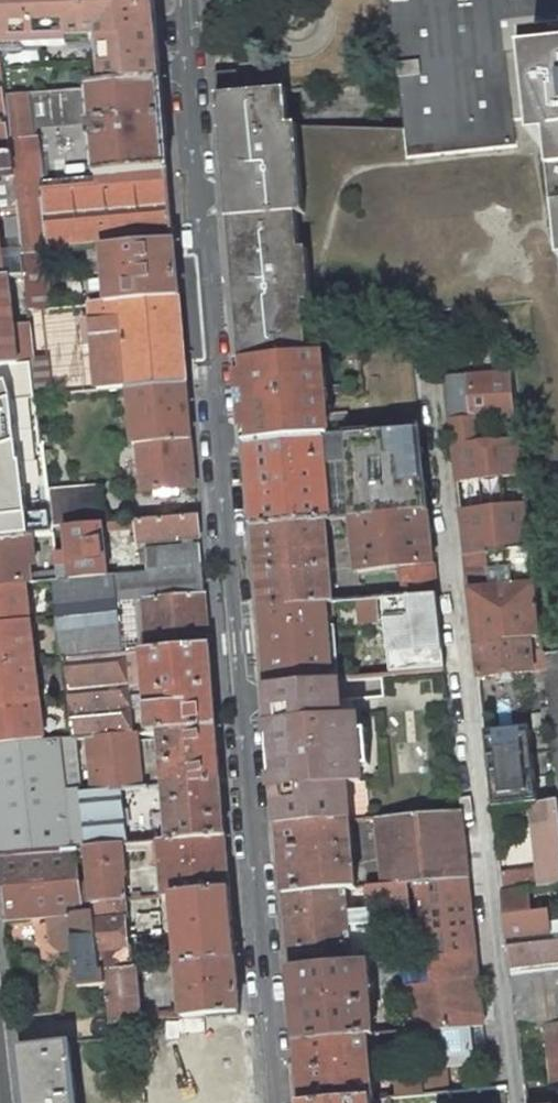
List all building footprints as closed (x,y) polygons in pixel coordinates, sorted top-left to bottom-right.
[(2,48),(3,48),(2,43),(17,42),(17,47),(72,45),(72,40),(102,39),(106,84),(102,85),(102,86),(161,81),(154,0),(0,0),(0,30),(2,48)] [(398,81),(408,157),(516,145),(513,120),(540,116),(544,153),(557,152),(557,0),(390,0),(398,81)] [(2,48),(0,30),(0,156),(13,155),(11,140),(6,95),(1,52),(2,52),(2,48)] [(169,172),(161,81),(102,86),(90,87),(97,178),(169,172)] [(220,91),(242,355),(312,348),(307,297),(314,296),(310,244),(303,244),(300,208),(307,208),(299,119),(292,120),(289,84),(220,91)] [(6,95),(11,140),(37,138),(36,127),(88,123),(85,90),(6,95)] [(37,138),(11,140),(13,155),(15,176),(13,176),(17,209),(18,215),(19,219),(20,237),(22,250),(22,253),(44,252),(51,251),(43,183),(37,138)] [(174,240),(169,172),(97,178),(43,183),(51,251),(87,247),(174,240)] [(1,211),(17,209),(13,176),(4,177),(4,183),(0,183),(0,211),(1,211)] [(9,238),(20,237),(19,219),(7,221),(9,238)] [(92,303),(108,302),(108,303),(179,297),(174,240),(87,247),(90,273),(105,271),(106,278),(89,280),(92,303)] [(10,278),(25,276),(22,253),(22,250),(0,253),(0,279),(10,278)] [(44,252),(22,253),(25,276),(29,310),(49,308),(44,252)] [(0,279),(0,365),(34,362),(30,325),(15,326),(10,278),(0,279)] [(123,322),(129,389),(187,384),(179,297),(108,303),(108,302),(92,303),(91,303),(92,318),(83,319),(85,341),(118,338),(116,322),(123,322)] [(242,355),(247,442),(350,433),(348,412),(327,414),(322,353),(312,348),(242,355)] [(42,442),(34,362),(0,365),(0,447),(42,442)] [(481,374),(446,377),(451,422),(473,420),(475,442),(522,439),(519,415),(516,416),(512,372),(493,373),(492,368),(480,368),(481,374)] [(134,444),(139,444),(192,439),(187,384),(129,389),(134,444)] [(533,549),(522,439),(475,442),(473,420),(451,422),(466,557),(533,549)] [(351,517),(428,510),(419,426),(350,433),(247,442),(254,526),(326,520),(351,517)] [(192,439),(139,444),(143,492),(196,487),(192,439)] [(49,490),(45,452),(43,452),(42,442),(0,447),(0,540),(28,537),(54,534),(53,529),(49,490)] [(65,528),(103,524),(103,523),(99,486),(49,490),(53,529),(65,528)] [(404,596),(437,593),(428,510),(351,517),(357,571),(401,567),(404,596)] [(200,538),(198,515),(135,520),(136,536),(131,536),(131,544),(200,538)] [(254,526),(261,609),(333,602),(326,520),(254,526)] [(118,522),(103,523),(103,524),(103,532),(119,531),(118,522)] [(103,532),(103,524),(65,528),(68,556),(56,557),(58,571),(59,580),(108,575),(103,532)] [(27,583),(57,581),(59,580),(58,571),(32,574),(28,537),(0,540),(0,586),(27,583)] [(147,572),(203,566),(201,544),(145,549),(147,572)] [(466,557),(465,557),(469,594),(471,594),(476,645),(542,638),(533,549),(466,557)] [(57,581),(66,659),(123,653),(117,602),(145,600),(150,650),(209,645),(203,566),(147,572),(108,575),(59,580),(57,581)] [(36,662),(27,583),(0,586),(0,666),(36,662)] [(261,609),(268,687),(339,681),(339,680),(399,674),(395,628),(440,623),(437,593),(404,596),(333,602),(261,609)] [(542,638),(476,645),(479,678),(545,671),(542,638)] [(161,731),(216,726),(209,645),(150,650),(123,653),(66,659),(75,738),(88,737),(134,733),(130,690),(146,689),(147,703),(142,703),(142,709),(148,709),(150,732),(161,731)] [(545,654),(546,672),(545,672),(557,796),(557,652),(545,654)] [(0,666),(0,745),(44,741),(36,662),(0,666)] [(268,687),(279,827),(351,820),(368,819),(365,783),(363,783),(357,715),(342,717),(339,681),(268,687)] [(532,804),(537,804),(529,727),(495,731),(494,720),(484,721),(493,809),(532,804)] [(165,786),(221,780),(216,726),(161,731),(165,786)] [(93,792),(142,788),(137,733),(134,733),(88,737),(93,792)] [(87,847),(81,793),(75,738),(44,741),(0,745),(0,855),(78,848),(87,847)] [(170,840),(225,835),(221,780),(165,786),(170,840)] [(93,792),(81,793),(87,847),(120,845),(155,842),(148,787),(142,788),(93,792)] [(537,804),(532,804),(540,870),(501,875),(503,893),(528,889),(557,886),(557,802),(537,804)] [(417,882),(468,878),(460,811),(378,818),(384,885),(402,884),(417,882)] [(279,827),(285,894),(346,889),(357,888),(351,820),(279,827)] [(170,840),(159,841),(164,896),(175,895),(230,890),(225,835),(170,840)] [(94,903),(125,900),(120,845),(87,847),(94,903)] [(85,913),(78,848),(0,855),(0,883),(4,922),(50,918),(71,916),(71,915),(85,913)] [(425,958),(476,953),(468,878),(417,882),(425,958)] [(384,885),(367,887),(369,914),(405,911),(402,884),(384,885)] [(285,894),(291,970),(352,965),(346,889),(285,894)] [(528,889),(503,893),(512,975),(557,970),(557,936),(551,937),(548,912),(531,914),(528,889)] [(175,895),(180,964),(236,959),(230,890),(175,895)] [(94,903),(95,912),(101,971),(104,971),(133,968),(131,948),(123,948),(120,918),(128,918),(126,900),(125,900),(94,903)] [(106,985),(104,971),(101,971),(95,912),(85,913),(71,915),(71,916),(50,918),(52,942),(64,953),(75,952),(79,988),(106,985)] [(291,970),(297,1042),(369,1035),(419,1030),(471,1025),(484,1024),(476,953),(425,958),(352,965),(291,970)] [(185,1017),(188,1017),(240,1013),(236,959),(180,964),(185,1017)] [(133,968),(104,971),(106,985),(110,1024),(142,1021),(136,968),(133,968)] [(512,975),(517,1020),(547,1025),(553,1081),(557,1081),(557,970),(512,975)] [(180,1010),(158,1012),(159,1019),(181,1017),(180,1010)] [(240,1013),(159,1019),(167,1102),(248,1102),(240,1013)] [(419,1030),(421,1057),(474,1054),(471,1025),(419,1030)] [(372,1100),(374,1100),(372,1075),(383,1074),(382,1057),(371,1058),(369,1035),(297,1042),(302,1102),(339,1102),(372,1100)] [(19,1047),(25,1102),(77,1102),(70,1041),(19,1047)] [(420,1066),(397,1069),(399,1097),(423,1095),(420,1066)] [(119,1102),(150,1102),(148,1092),(118,1095),(119,1102)]
